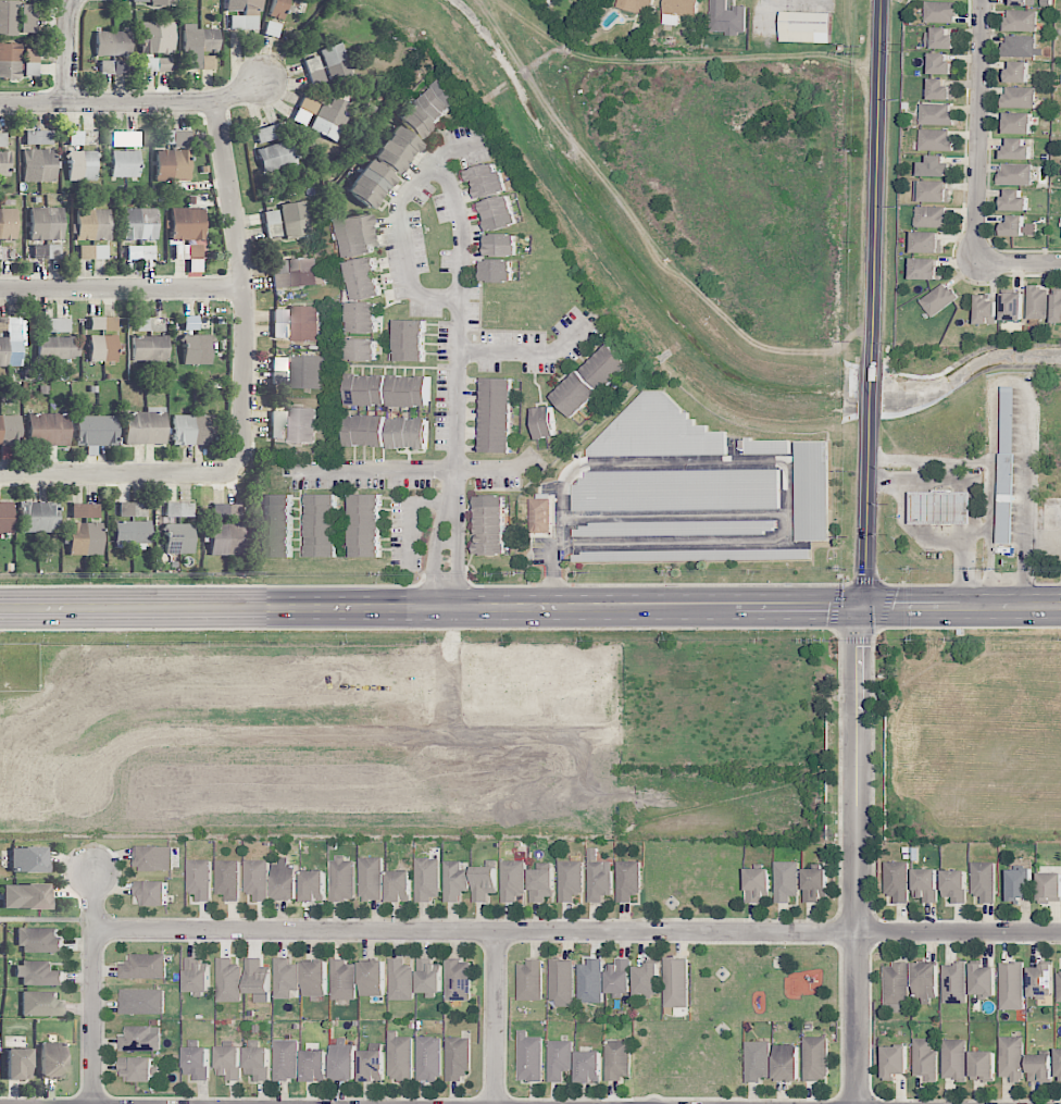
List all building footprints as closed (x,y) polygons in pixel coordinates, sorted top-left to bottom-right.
[(16,1),(0,0),(0,36),(16,36),(16,1)] [(227,11),(243,11),(243,20),(239,20),(239,29),(260,29),(260,0),(227,0),(227,11)] [(288,0),(273,0),(269,16),(283,20),(288,0)] [(653,0),(620,0),(618,9),(651,15),(653,0)] [(662,24),(678,25),(679,15),(697,17),(698,0),(665,0),(662,24)] [(746,8),(727,7),(727,0),(711,0),(710,33),(746,34),(746,8)] [(957,2),(925,1),(925,22),(956,22),(957,2)] [(36,33),(36,5),(20,5),(20,33),(36,33)] [(1004,31),(1036,32),(1037,10),(1005,10),(1004,31)] [(781,42),(830,43),(831,13),(782,11),(781,42)] [(278,38),(280,24),(266,21),(263,35),(278,38)] [(174,22),(141,22),(140,54),(174,54),(174,22)] [(185,69),(214,70),(215,54),(218,54),(218,30),(196,29),(196,25),(185,24),(185,69)] [(926,48),(956,48),(956,35),(948,35),(948,29),(926,29),(926,48)] [(130,31),(95,32),(95,56),(131,55),(130,31)] [(1043,48),(1035,47),(1035,36),(1004,35),(1003,55),(1042,57),(1043,48)] [(321,49),(332,83),(352,77),(341,43),(321,49)] [(0,44),(0,79),(19,79),(20,44),(0,44)] [(24,75),(38,75),(39,48),(25,48),(24,75)] [(929,74),(955,75),(955,62),(947,61),(947,53),(930,53),(929,74)] [(325,82),(318,56),(305,60),(312,86),(325,82)] [(144,58),(144,71),(170,72),(170,59),(144,58)] [(126,74),(126,61),(100,61),(99,74),(126,74)] [(1028,82),(1028,62),(1011,62),(1011,69),(1004,69),(1004,82),(1028,82)] [(953,100),(953,86),(944,86),(944,79),(929,78),(929,99),(953,100)] [(369,150),(393,175),(422,147),(417,141),(460,101),(443,82),(369,150)] [(1035,87),(1003,87),(1003,107),(1034,107),(1035,87)] [(319,103),(304,96),(292,120),(307,127),(319,103)] [(349,103),(334,97),(329,107),(322,104),(310,131),(337,143),(348,116),(344,115),(349,103)] [(951,126),(952,104),(921,103),(920,125),(951,126)] [(1031,134),(1031,113),(1003,113),(1002,133),(1031,134)] [(952,130),(920,129),(919,150),(951,150),(952,130)] [(189,131),(159,130),(159,145),(172,145),(172,149),(189,149),(189,131)] [(53,131),(25,131),(25,144),(53,144),(53,131)] [(97,132),(69,131),(69,150),(83,151),(83,150),(96,151),(97,132)] [(112,146),(139,146),(139,133),(112,132),(112,146)] [(1028,159),(1028,139),(1008,138),(1008,148),(1002,148),(1001,159),(1028,159)] [(264,173),(281,167),(283,173),(299,168),(289,139),(256,151),(264,173)] [(55,150),(23,150),(23,182),(54,182),(55,150)] [(157,150),(156,181),(188,182),(189,150),(157,150)] [(112,177),(140,177),(140,151),(112,152),(112,177)] [(9,177),(10,152),(0,152),(0,176),(9,177)] [(69,181),(96,181),(97,152),(69,152),(69,181)] [(951,176),(952,163),(944,163),(945,156),(927,155),(927,162),(919,162),(919,175),(951,176)] [(345,191),(369,210),(394,179),(370,160),(345,191)] [(503,171),(497,172),(495,163),(465,171),(468,182),(473,180),(478,199),(508,192),(503,171)] [(1031,184),(1031,164),(999,164),(999,185),(1031,184)] [(950,202),(950,181),(915,181),(915,201),(950,202)] [(1027,211),(1028,197),(1021,197),(1021,190),(1002,189),(1001,210),(1027,211)] [(482,201),(487,231),(516,226),(511,196),(482,201)] [(282,203),(284,238),(311,236),(309,202),(282,203)] [(948,207),(916,206),(915,226),(948,227),(948,207)] [(62,207),(30,208),(30,240),(62,240),(62,207)] [(16,239),(15,208),(0,209),(0,240),(16,239)] [(171,240),(204,240),(204,208),(171,208),(171,240)] [(110,210),(77,209),(77,240),(110,241),(110,210)] [(157,209),(124,209),(125,240),(157,240),(157,209)] [(280,237),(277,210),(263,211),(266,238),(280,237)] [(338,219),(342,257),(373,254),(369,215),(338,219)] [(1037,224),(1024,223),(1024,215),(1009,215),(1009,222),(998,222),(998,235),(1036,236),(1037,224)] [(941,232),(912,232),(912,253),(941,253),(941,232)] [(517,235),(486,235),(486,256),(516,256),(517,235)] [(60,245),(33,245),(33,259),(60,258),(60,245)] [(79,260),(107,259),(107,245),(79,246),(79,260)] [(11,260),(11,246),(0,246),(0,260),(11,260)] [(154,246),(127,246),(127,260),(154,260),(154,246)] [(325,272),(316,272),(316,258),(290,259),(291,286),(326,285),(325,272)] [(346,262),(351,300),(381,296),(376,258),(346,262)] [(911,279),(940,279),(940,258),(911,258),(911,279)] [(287,287),(285,261),(272,262),(275,288),(287,287)] [(513,261),(482,261),(482,282),(513,282),(513,261)] [(932,318),(957,298),(945,282),(920,301),(932,318)] [(1028,319),(1048,319),(1048,287),(1027,287),(1028,319)] [(1060,322),(1060,290),(1053,290),(1052,322),(1060,322)] [(1022,293),(1001,293),(1002,320),(1022,320),(1022,293)] [(976,324),(997,324),(997,301),(987,301),(987,295),(976,295),(976,324)] [(347,303),(347,333),(378,333),(378,302),(347,303)] [(318,306),(292,305),(291,341),(318,341),(318,306)] [(287,338),(288,310),(274,309),(273,337),(287,338)] [(183,330),(209,330),(210,317),(183,316),(183,330)] [(9,366),(9,360),(21,360),(20,317),(0,317),(0,367),(9,366)] [(116,317),(89,317),(90,362),(117,362),(116,317)] [(425,361),(425,320),(395,320),(394,361),(425,361)] [(167,361),(167,334),(132,334),(132,361),(167,361)] [(183,365),(211,364),(210,335),(183,336),(183,365)] [(79,359),(78,338),(38,338),(39,359),(79,359)] [(378,340),(346,339),(346,361),(377,361),(378,340)] [(573,419),(629,364),(608,342),(552,397),(573,419)] [(323,389),(323,356),(291,355),(290,388),(323,389)] [(346,406),(430,406),(430,376),(346,375),(346,406)] [(513,378),(483,378),(481,452),(512,453),(513,378)] [(1000,387),(996,542),(1012,543),(1014,387),(1000,387)] [(727,455),(726,431),(708,431),(708,425),(695,425),(695,419),(692,419),(662,390),(643,390),(587,449),(587,457),(727,455)] [(533,408),(536,439),(556,437),(553,406),(533,408)] [(124,445),(165,445),(165,407),(146,407),(146,413),(125,412),(124,445)] [(315,408),(289,408),(289,442),(315,443),(315,408)] [(284,411),(271,411),(270,438),(284,438),(284,411)] [(69,445),(68,413),(28,414),(29,446),(69,445)] [(173,415),(173,445),(213,445),(212,415),(173,415)] [(345,415),(344,445),(385,447),(386,416),(345,415)] [(0,416),(0,446),(19,445),(19,416),(0,416)] [(117,417),(77,416),(76,446),(116,447),(117,417)] [(389,449),(429,448),(429,418),(389,419),(389,449)] [(746,440),(746,454),(790,454),(790,440),(746,440)] [(828,441),(796,441),(797,541),(830,541),(828,441)] [(780,469),(585,471),(585,481),(572,481),(573,512),(780,509),(780,469)] [(913,492),(913,523),(933,523),(952,523),(974,523),(974,492),(952,492),(933,492),(913,492)] [(293,494),(262,494),(262,557),(293,558),(293,494)] [(308,557),(339,557),(338,494),(307,495),(308,557)] [(382,556),(381,494),(350,494),(351,557),(382,556)] [(529,498),(537,498),(536,494),(549,494),(552,494),(553,536),(530,537),(529,498)] [(506,496),(476,496),(477,554),(506,554),(506,496)] [(0,502),(0,535),(11,535),(12,503),(0,502)] [(115,521),(115,544),(135,544),(135,547),(150,547),(150,521),(146,521),(145,502),(119,503),(119,521),(115,521)] [(19,532),(57,533),(57,504),(20,503),(19,532)] [(192,517),(192,503),(166,503),(166,517),(192,517)] [(98,504),(71,504),(71,518),(98,518),(98,504)] [(240,504),(213,504),(213,518),(240,518),(240,504)] [(573,523),(573,537),(777,534),(777,520),(573,523)] [(101,555),(100,523),(68,523),(69,555),(101,555)] [(244,555),(243,523),(210,523),(211,556),(244,555)] [(166,554),(193,554),(193,524),(165,524),(166,554)] [(573,552),(573,563),(811,559),(811,548),(573,552)] [(173,846),(135,846),(135,869),(173,870),(173,846)] [(47,872),(46,847),(11,848),(12,873),(47,872)] [(588,902),(602,901),(602,896),(612,895),(611,861),(596,861),(596,849),(588,849),(588,902)] [(273,863),(272,899),(297,900),(297,864),(289,864),(289,857),(280,857),(280,863),(273,863)] [(329,901),(354,901),(355,860),(346,860),(346,857),(330,857),(329,901)] [(383,900),(382,857),(359,858),(360,901),(383,900)] [(441,897),(440,858),(416,858),(416,902),(432,902),(432,897),(441,897)] [(211,860),(187,859),(187,893),(196,893),(196,900),(210,901),(211,860)] [(239,901),(239,860),(216,860),(216,894),(225,894),(225,901),(239,901)] [(244,893),(254,893),(254,901),(268,901),(268,860),(244,860),(244,893)] [(462,860),(444,861),(445,902),(462,902),(462,891),(469,891),(468,870),(462,870),(462,860)] [(501,902),(525,902),(526,861),(502,860),(501,902)] [(560,902),(574,902),(574,894),(583,894),(583,861),(559,861),(560,902)] [(616,902),(631,902),(631,893),(640,893),(641,861),(617,861),(616,902)] [(775,902),(790,902),(789,896),(799,896),(798,861),(774,862),(775,902)] [(907,903),(908,862),(885,862),(884,895),(894,896),(894,903),(907,903)] [(980,903),(994,903),(995,862),(971,862),(971,895),(980,895),(980,903)] [(1007,902),(1020,902),(1020,897),(1030,898),(1031,862),(1022,862),(1022,870),(1008,869),(1007,902)] [(497,893),(497,866),(473,866),(473,902),(488,902),(488,893),(497,893)] [(770,869),(746,868),(746,901),(770,901),(770,869)] [(530,902),(545,903),(545,896),(555,896),(555,869),(531,869),(530,902)] [(828,869),(804,869),(804,902),(818,903),(818,898),(827,898),(828,869)] [(914,897),(923,897),(923,903),(938,902),(937,869),(913,869),(914,897)] [(325,871),(301,870),(301,901),(325,901),(325,871)] [(966,903),(966,870),(943,870),(942,897),(951,897),(950,903),(966,903)] [(387,902),(411,902),(412,871),(387,871),(387,902)] [(1060,901),(1060,873),(1038,873),(1038,901),(1060,901)] [(141,905),(167,906),(168,881),(134,881),(134,896),(141,896),(141,905)] [(2,885),(3,909),(49,908),(49,884),(2,885)] [(63,952),(63,936),(58,937),(57,928),(18,928),(18,953),(63,952)] [(166,978),(165,954),(129,954),(129,962),(119,963),(119,979),(166,978)] [(241,1002),(241,964),(232,964),(232,957),(217,957),(217,1002),(241,1002)] [(245,993),(254,993),(254,1002),(270,1002),(270,967),(261,967),(261,958),(246,957),(245,993)] [(275,998),(292,998),(292,990),(298,990),(298,965),(289,965),(289,957),(274,957),(275,998)] [(185,992),(209,992),(209,963),(198,963),(198,958),(186,958),(185,992)] [(389,1000),(413,1000),(413,966),(404,965),(404,958),(389,958),(389,1000)] [(331,1000),(356,1000),(356,964),(346,964),(347,959),(332,959),(331,1000)] [(518,965),(517,1000),(541,1001),(542,960),(526,959),(526,965),(518,965)] [(577,1003),(602,1003),(602,959),(588,959),(587,964),(578,964),(577,1003)] [(631,959),(618,959),(618,968),(606,968),(607,993),(631,993),(631,959)] [(664,1007),(688,1007),(688,959),(664,959),(664,1007)] [(418,992),(442,992),(442,971),(436,971),(436,960),(417,961),(418,992)] [(471,1001),(471,960),(446,960),(446,1000),(471,1001)] [(573,960),(549,960),(550,1005),(573,1004),(573,960)] [(303,961),(302,995),(327,995),(328,961),(303,961)] [(360,961),(360,996),(385,996),(384,961),(360,961)] [(15,977),(22,977),(21,985),(62,986),(63,971),(52,970),(52,962),(15,962),(15,977)] [(635,994),(659,995),(660,962),(648,962),(648,967),(636,966),(635,994)] [(967,1003),(966,962),(942,962),(943,1003),(967,1003)] [(909,1004),(909,963),(883,964),(884,1005),(909,1004)] [(938,963),(913,963),(913,1002),(938,1001),(938,963)] [(1000,963),(999,1009),(1023,1010),(1024,963),(1000,963)] [(971,996),(995,995),(995,964),(971,965),(971,996)] [(1053,997),(1053,965),(1028,965),(1028,997),(1053,997)] [(164,989),(119,990),(120,1014),(164,1014),(164,989)] [(58,991),(21,992),(22,1017),(62,1016),(62,1000),(58,1001),(58,991)] [(126,1036),(118,1036),(119,1051),(160,1050),(160,1026),(125,1027),(126,1036)] [(412,1080),(413,1037),(398,1036),(398,1030),(389,1030),(388,1080),(412,1080)] [(519,1080),(543,1080),(543,1037),(528,1037),(528,1030),(519,1030),(519,1080)] [(441,1036),(417,1036),(418,1081),(441,1081),(441,1036)] [(828,1037),(804,1036),(803,1081),(827,1081),(828,1037)] [(1000,1077),(1010,1077),(1010,1082),(1023,1082),(1023,1037),(1000,1036),(1000,1077)] [(331,1079),(356,1080),(357,1045),(347,1045),(347,1038),(339,1038),(339,1045),(331,1045),(331,1079)] [(446,1081),(462,1081),(462,1073),(470,1073),(471,1038),(446,1038),(446,1081)] [(937,1049),(933,1049),(933,1038),(914,1038),(913,1075),(926,1075),(926,1082),(937,1082),(937,1049)] [(274,1040),(274,1080),(299,1079),(298,1039),(274,1040)] [(967,1040),(943,1039),(942,1079),(966,1080),(967,1040)] [(550,1082),(564,1082),(563,1071),(574,1071),(573,1040),(549,1041),(550,1082)] [(630,1079),(631,1040),(607,1040),(606,1079),(630,1079)] [(746,1082),(760,1082),(760,1078),(770,1078),(770,1041),(746,1042),(746,1082)] [(65,1079),(65,1043),(40,1043),(40,1079),(65,1079)] [(774,1081),(798,1082),(799,1045),(775,1045),(774,1081)] [(883,1045),(883,1080),(895,1080),(895,1073),(908,1073),(908,1046),(883,1045)] [(217,1075),(226,1075),(225,1080),(241,1081),(241,1046),(217,1046),(217,1075)] [(185,1075),(193,1075),(193,1080),(209,1080),(209,1047),(185,1047),(185,1075)] [(270,1047),(245,1047),(245,1075),(254,1075),(254,1081),(270,1080),(270,1047)] [(6,1080),(31,1080),(31,1049),(7,1049),(6,1080)] [(303,1081),(327,1080),(327,1050),(302,1050),(303,1081)] [(360,1081),(384,1082),(384,1050),(360,1050),(360,1081)] [(578,1082),(602,1082),(601,1051),(577,1051),(578,1082)] [(995,1052),(970,1051),(970,1080),(994,1081),(995,1052)] [(1028,1081),(1051,1082),(1052,1055),(1028,1054),(1028,1081)] [(153,1082),(153,1058),(119,1057),(118,1072),(125,1072),(124,1081),(153,1082)]
